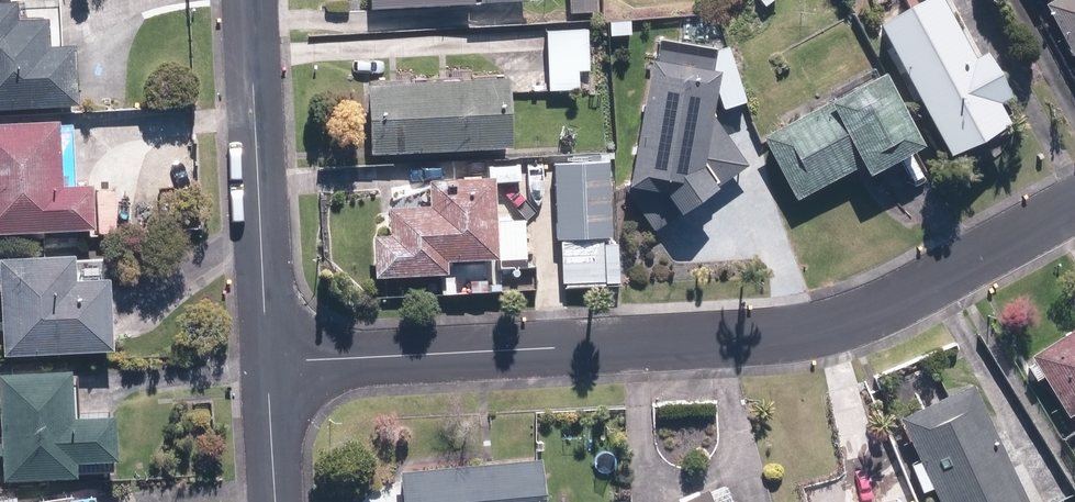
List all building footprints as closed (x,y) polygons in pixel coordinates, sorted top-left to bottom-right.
[(366,12),(521,3),(521,0),(365,0),(366,12)] [(591,0),(567,0),(569,15),(592,14),(591,0)] [(868,28),(940,159),(999,126),(989,107),(999,101),(974,56),(964,62),(930,0),(920,0),(868,28)] [(1039,5),(1074,72),(1074,0),(1049,0),(1039,5)] [(0,5),(0,111),(70,107),(66,48),(40,50),(39,22),(8,23),(7,4),(0,5)] [(744,168),(702,107),(707,75),(640,64),(620,188),(650,232),(744,168)] [(873,76),(756,138),(790,202),(853,169),(858,179),(913,150),(873,76)] [(498,80),(360,86),(364,159),(502,153),(498,80)] [(91,228),(89,185),(58,186),(55,122),(0,125),(0,233),(91,228)] [(552,167),(556,240),(610,237),(606,164),(601,164),(600,154),(569,155),(569,166),(552,167)] [(373,237),(375,278),(447,274),(446,262),(495,260),(490,178),(427,181),(428,207),(388,209),(389,237),(373,237)] [(618,284),(616,243),(601,245),(603,284),(618,284)] [(0,259),(0,314),(2,356),(110,351),(107,279),(73,281),(71,256),(0,259)] [(1035,365),(1027,369),(1035,381),(1042,376),(1067,417),(1072,414),(1074,418),(1074,328),(1030,356),(1035,365)] [(75,472),(109,471),(109,460),(112,460),(110,416),(71,417),(68,370),(0,373),(0,455),(1,481),(75,477),(75,472)] [(973,384),(900,419),(921,464),(912,468),(925,495),(934,490),(939,501),(944,501),(1013,469),(973,384)] [(401,501),(542,501),(538,460),(398,473),(401,501)] [(1013,469),(944,501),(1028,501),(1013,469)] [(724,489),(708,496),(706,491),(678,501),(729,501),(724,489)]
